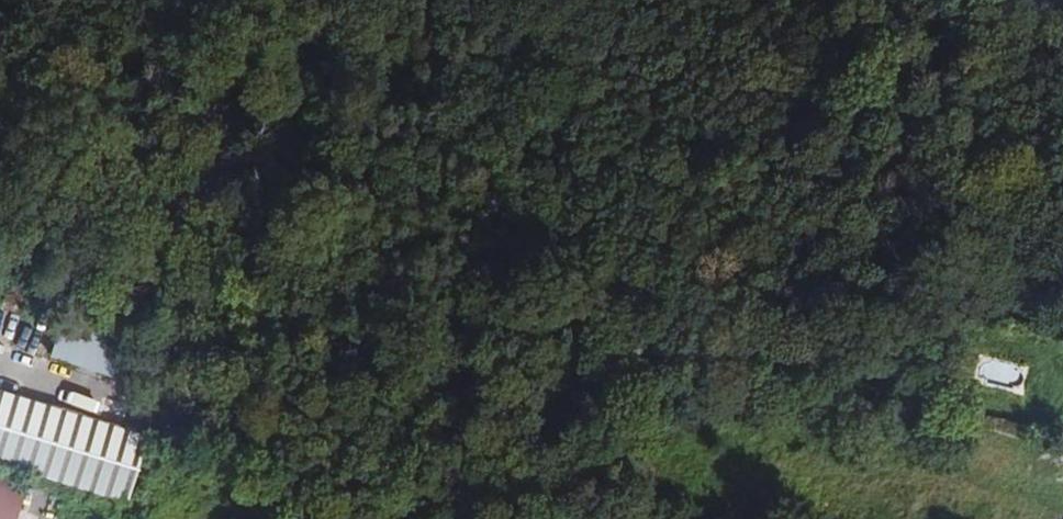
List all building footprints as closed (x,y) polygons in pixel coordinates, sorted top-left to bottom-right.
[(10,349),(20,317),(0,310),(0,346),(10,349)] [(127,335),(65,315),(53,355),(115,376),(127,335)] [(147,437),(0,391),(0,463),(127,503),(147,437)] [(0,478),(0,518),(16,518),(26,486),(0,478)]
